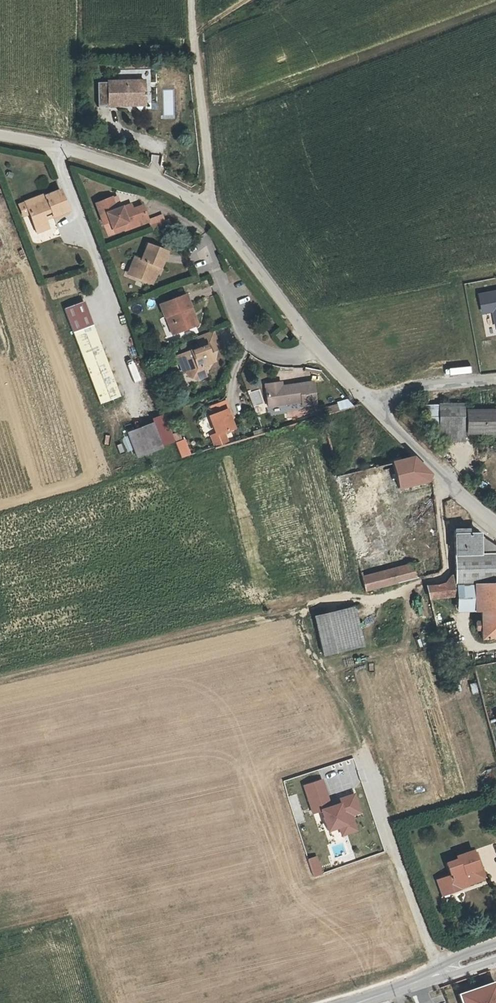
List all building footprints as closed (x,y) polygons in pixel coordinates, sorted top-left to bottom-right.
[(112,79),(113,104),(125,104),(125,98),(149,98),(149,79),(112,79)] [(41,191),(23,198),(28,211),(26,211),(32,229),(46,224),(44,218),(42,212),(49,209),(51,216),(65,211),(56,188),(42,193),(41,191)] [(105,215),(107,220),(119,216),(122,222),(144,214),(138,197),(129,200),(120,204),(118,198),(113,200),(108,190),(92,196),(100,217),(105,215)] [(120,204),(129,200),(127,195),(118,198),(120,204)] [(42,212),(44,218),(51,216),(49,209),(42,212)] [(119,216),(107,220),(110,226),(122,222),(119,216)] [(134,250),(127,267),(147,276),(153,258),(156,260),(162,244),(144,236),(137,251),(134,250)] [(158,296),(163,310),(166,309),(168,318),(172,317),(175,325),(194,318),(192,311),(189,310),(187,306),(190,305),(184,287),(158,296)] [(476,292),(481,314),(492,312),(495,328),(495,289),(476,292)] [(99,405),(120,397),(85,300),(64,308),(99,405)] [(166,309),(163,310),(169,327),(175,325),(172,317),(168,318),(166,309)] [(197,340),(179,346),(184,363),(186,367),(193,372),(203,368),(199,357),(211,353),(207,344),(216,341),(210,323),(194,330),(197,340)] [(276,323),(270,327),(276,336),(282,332),(276,323)] [(180,365),(184,363),(179,346),(174,348),(180,365)] [(265,403),(304,400),(304,405),(313,404),(312,383),(276,384),(276,382),(265,382),(265,403)] [(258,388),(248,392),(254,407),(264,403),(258,388)] [(230,415),(223,396),(204,404),(206,410),(202,412),(211,432),(207,433),(213,447),(227,443),(222,430),(233,426),(229,416),(230,415)] [(461,443),(461,407),(435,407),(436,443),(461,443)] [(478,434),(494,434),(494,413),(464,413),(464,434),(478,434)] [(152,422),(128,431),(137,455),(161,446),(152,422)] [(182,441),(176,443),(181,457),(182,457),(190,455),(188,448),(182,441)] [(393,462),(400,487),(429,479),(431,474),(414,457),(393,462)] [(479,536),(468,538),(466,533),(454,531),(456,585),(459,585),(475,585),(495,584),(495,586),(495,550),(479,536)] [(414,563),(364,576),(367,590),(417,577),(414,563)] [(455,597),(454,577),(446,583),(437,586),(426,586),(429,600),(455,597)] [(495,586),(495,584),(475,585),(475,612),(480,612),(480,623),(475,623),(474,628),(480,628),(479,637),(495,637),(495,586)] [(475,585),(459,585),(459,611),(475,612),(475,585)] [(361,644),(352,606),(346,607),(313,614),(321,653),(356,646),(361,644)] [(323,781),(305,786),(314,813),(322,810),(329,831),(341,827),(343,835),(358,831),(352,814),(360,811),(355,795),(340,800),(341,804),(331,807),(323,781)] [(455,860),(444,863),(445,866),(474,858),(472,852),(454,857),(455,860)] [(317,857),(308,860),(313,876),(322,873),(317,857)] [(474,858),(445,866),(448,876),(433,881),(437,892),(445,890),(447,896),(456,893),(454,884),(463,882),(464,885),(481,880),(474,858)] [(465,891),(464,885),(463,882),(454,884),(456,893),(465,891)] [(439,899),(447,896),(445,890),(437,892),(439,899)] [(492,995),(488,984),(461,994),(464,1002),(495,1002),(495,993),(492,995)]
